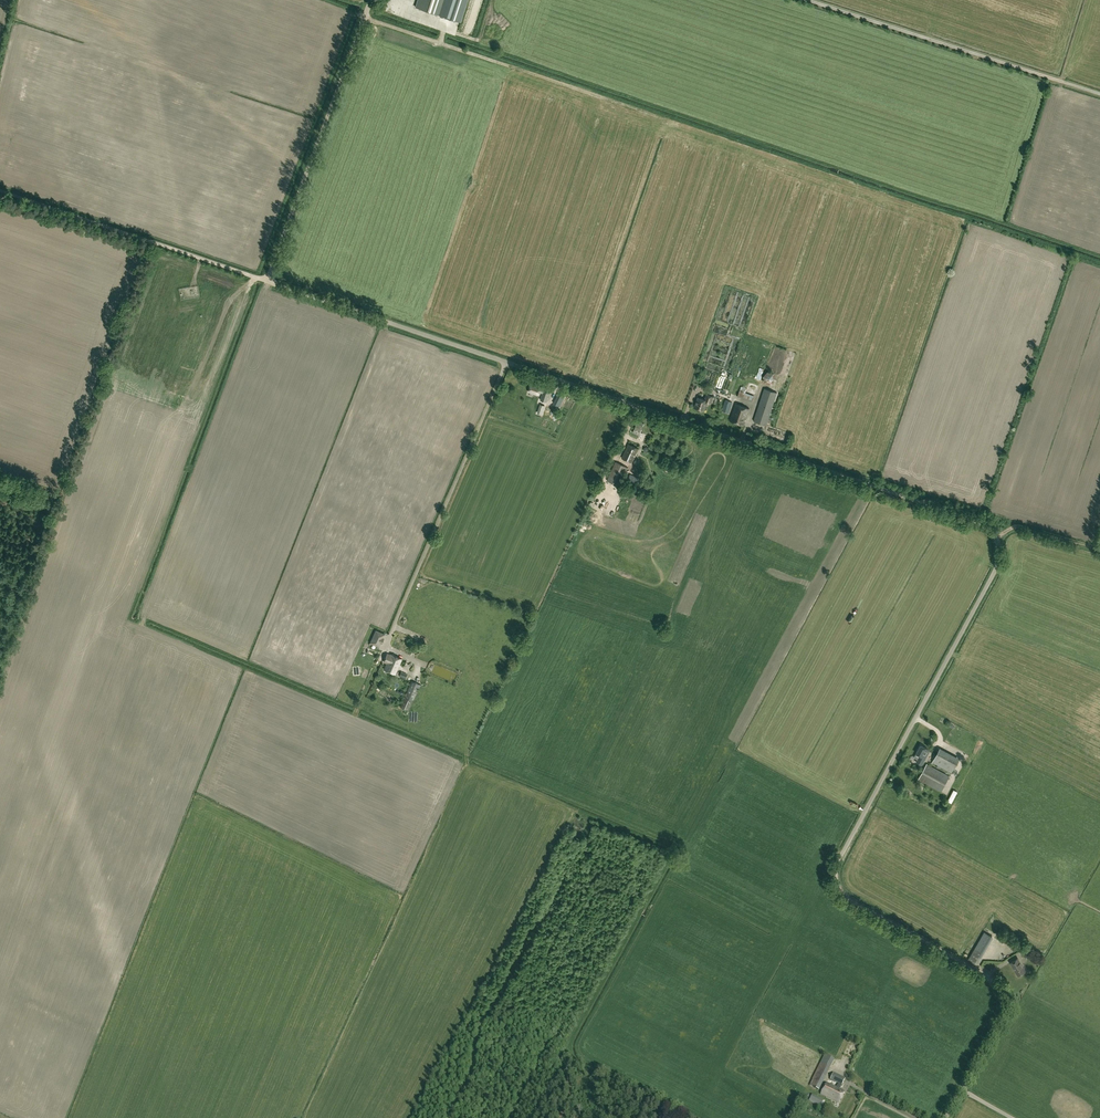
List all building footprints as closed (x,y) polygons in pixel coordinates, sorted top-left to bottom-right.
[(415,7),(459,21),(466,0),(418,0),(415,7)] [(463,29),(472,33),(477,17),(468,14),(463,29)] [(790,354),(786,364),(792,366),(795,355),(790,354)] [(762,367),(757,378),(761,380),(766,369),(762,367)] [(766,376),(770,382),(776,378),(773,374),(771,375),(770,373),(766,376)] [(540,388),(540,386),(531,384),(528,392),(538,395),(539,392),(543,393),(541,400),(546,401),(550,389),(545,388),(544,389),(540,388)] [(752,402),(754,395),(745,392),(747,388),(742,386),(738,396),(752,402)] [(765,388),(754,421),(766,425),(777,393),(765,388)] [(697,397),(693,406),(703,410),(706,402),(709,403),(712,397),(705,394),(703,399),(697,397)] [(557,397),(553,405),(558,407),(562,399),(557,397)] [(725,400),(723,399),(721,406),(723,406),(722,410),(729,413),(732,402),(725,400)] [(735,403),(730,420),(743,425),(749,408),(735,403)] [(619,486),(631,462),(638,448),(628,444),(621,458),(623,458),(621,464),(615,461),(606,480),(619,486)] [(653,483),(630,473),(626,485),(649,494),(653,483)] [(370,643),(379,646),(381,643),(382,643),(384,638),(383,637),(385,633),(376,630),(370,643)] [(390,654),(387,661),(398,666),(402,659),(390,654)] [(384,669),(395,674),(398,666),(387,661),(384,669)] [(435,665),(433,673),(455,681),(458,673),(435,665)] [(411,681),(400,707),(408,710),(419,684),(411,681)] [(930,750),(921,745),(916,753),(920,755),(916,762),(921,765),(930,750)] [(954,763),(956,757),(953,756),(938,748),(937,748),(935,750),(934,756),(932,760),(938,763),(937,763),(951,771),(952,771),(953,765),(954,763)] [(957,757),(959,754),(946,748),(945,752),(957,757)] [(918,779),(941,791),(949,776),(927,764),(918,779)] [(990,935),(990,934),(985,932),(969,959),(976,964),(983,952),(991,939),(988,938),(990,935)] [(1018,958),(1011,962),(1018,975),(1025,971),(1018,958)] [(825,1054),(813,1086),(822,1089),(835,1057),(825,1054)] [(839,1103),(844,1091),(840,1089),(845,1078),(834,1073),(830,1080),(838,1084),(837,1088),(827,1083),(821,1094),(839,1103)] [(811,1102),(823,1107),(825,1101),(814,1096),(811,1102)]
